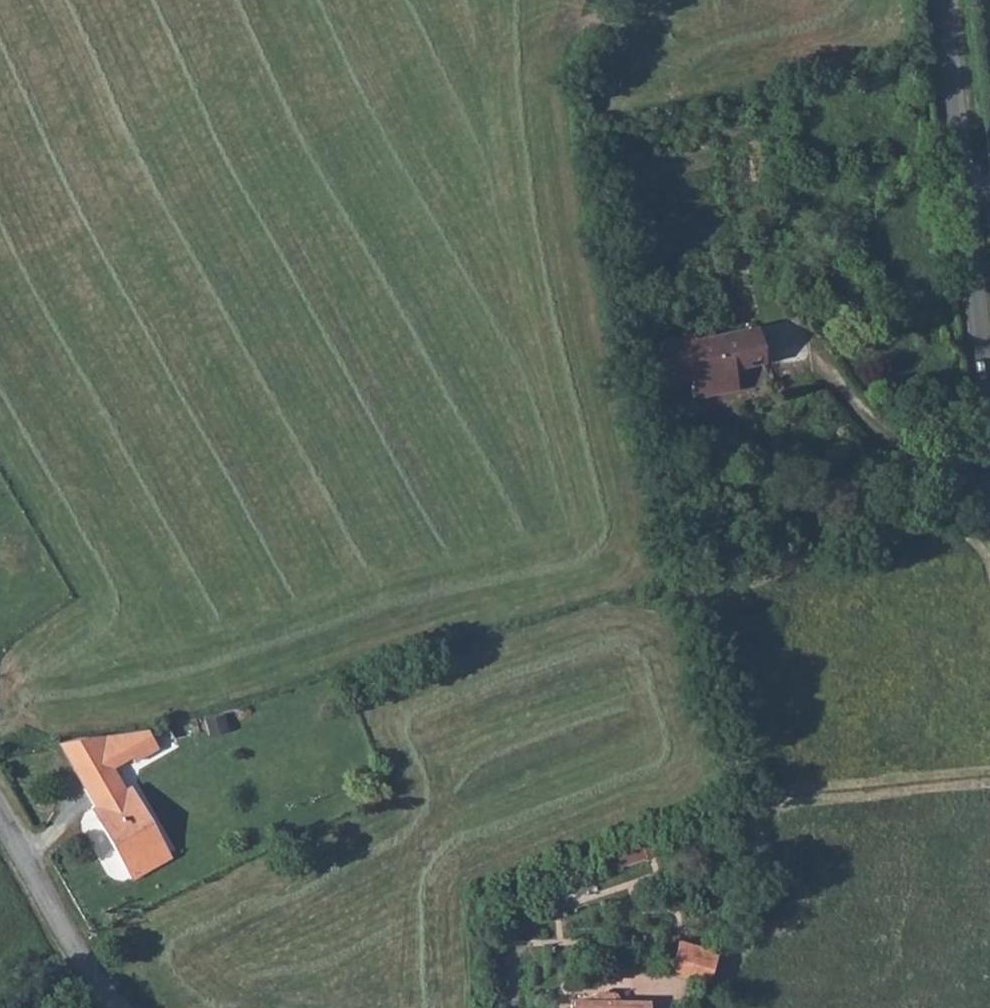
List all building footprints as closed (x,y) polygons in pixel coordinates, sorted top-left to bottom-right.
[(690,329),(662,337),(673,382),(689,379),(693,393),(735,383),(730,361),(761,354),(754,323),(692,338),(690,329)] [(126,737),(98,739),(114,766),(123,760),(128,766),(152,752),(142,735),(126,737)] [(98,739),(56,743),(67,764),(85,754),(90,758),(98,756),(106,770),(114,766),(98,739)] [(85,754),(67,764),(93,807),(118,791),(106,770),(98,756),(90,758),(85,754)] [(118,791),(93,807),(91,809),(98,823),(131,882),(170,862),(126,786),(118,791)] [(674,936),(663,969),(699,980),(710,947),(674,936)]
